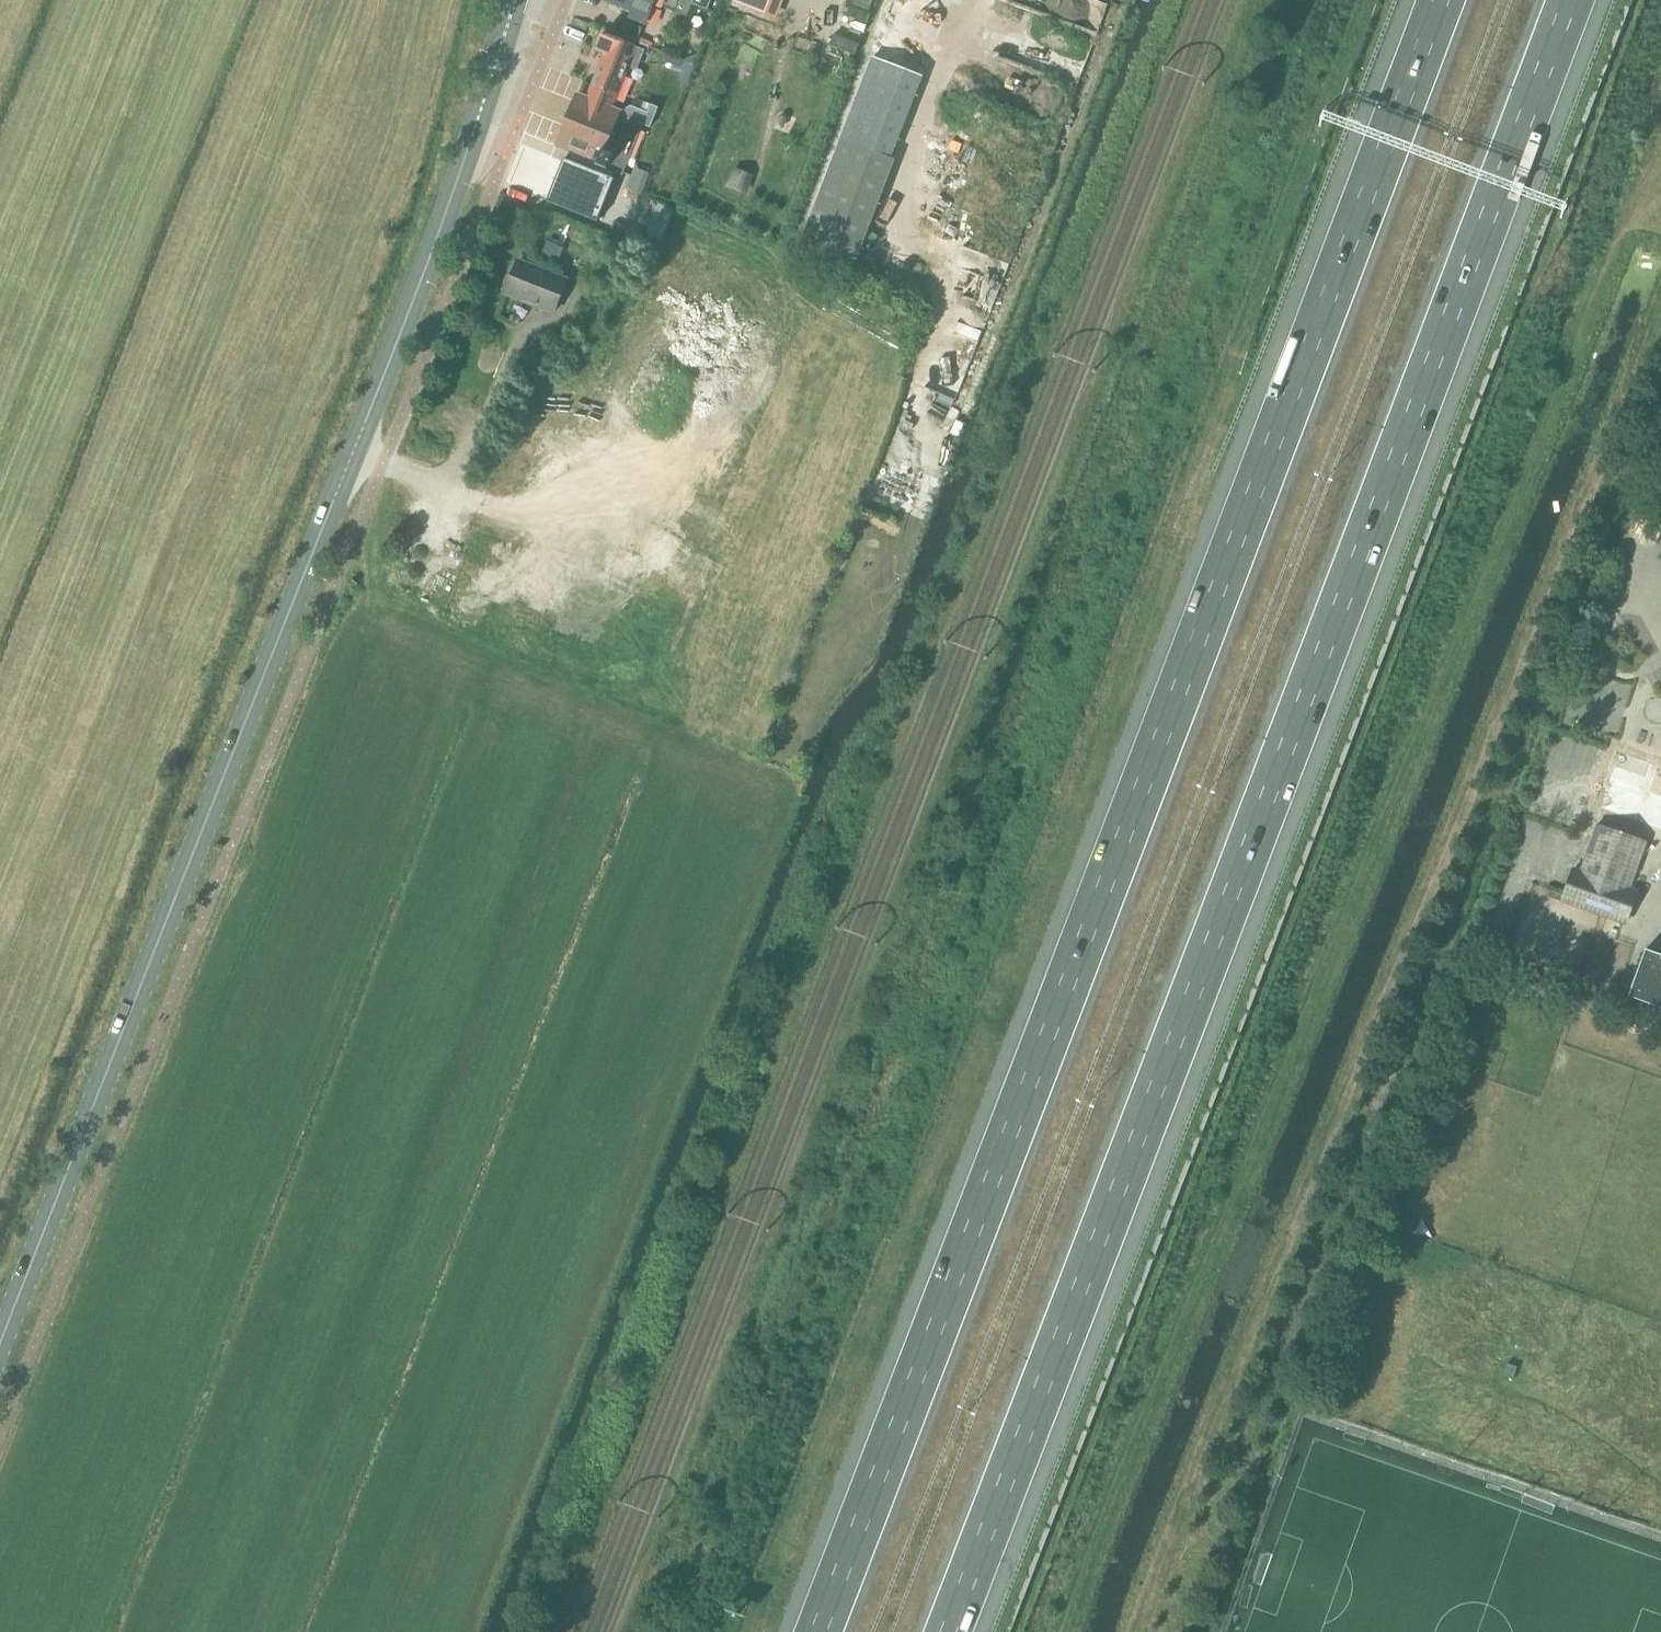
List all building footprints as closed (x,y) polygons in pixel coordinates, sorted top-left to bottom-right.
[(633,12),(631,18),(648,25),(656,5),(688,17),(693,4),(681,0),(609,0),(608,2),(633,12)] [(847,3),(853,5),(867,11),(869,12),(874,0),(848,0),(847,3)] [(619,19),(613,32),(621,35),(632,38),(637,26),(619,19)] [(596,52),(606,55),(587,100),(611,109),(629,66),(638,70),(646,51),(637,47),(637,46),(636,45),(620,38),(619,39),(604,33),(596,52)] [(873,57),(799,250),(854,271),(896,160),(892,159),(924,76),(873,57)] [(565,158),(548,201),(599,221),(616,179),(614,178),(617,172),(623,175),(644,124),(624,116),(619,114),(620,113),(611,109),(587,100),(578,97),(559,144),(575,150),(571,161),(565,158)] [(627,108),(624,116),(644,124),(651,127),(660,107),(639,98),(631,106),(627,108)] [(635,167),(627,188),(643,194),(651,173),(635,167)] [(519,262),(507,292),(556,311),(568,281),(519,262)] [(1581,869),(1573,867),(1560,902),(1627,925),(1639,890),(1632,887),(1648,842),(1597,824),(1581,869)] [(1647,949),(1630,996),(1660,1007),(1660,954),(1647,949)]
